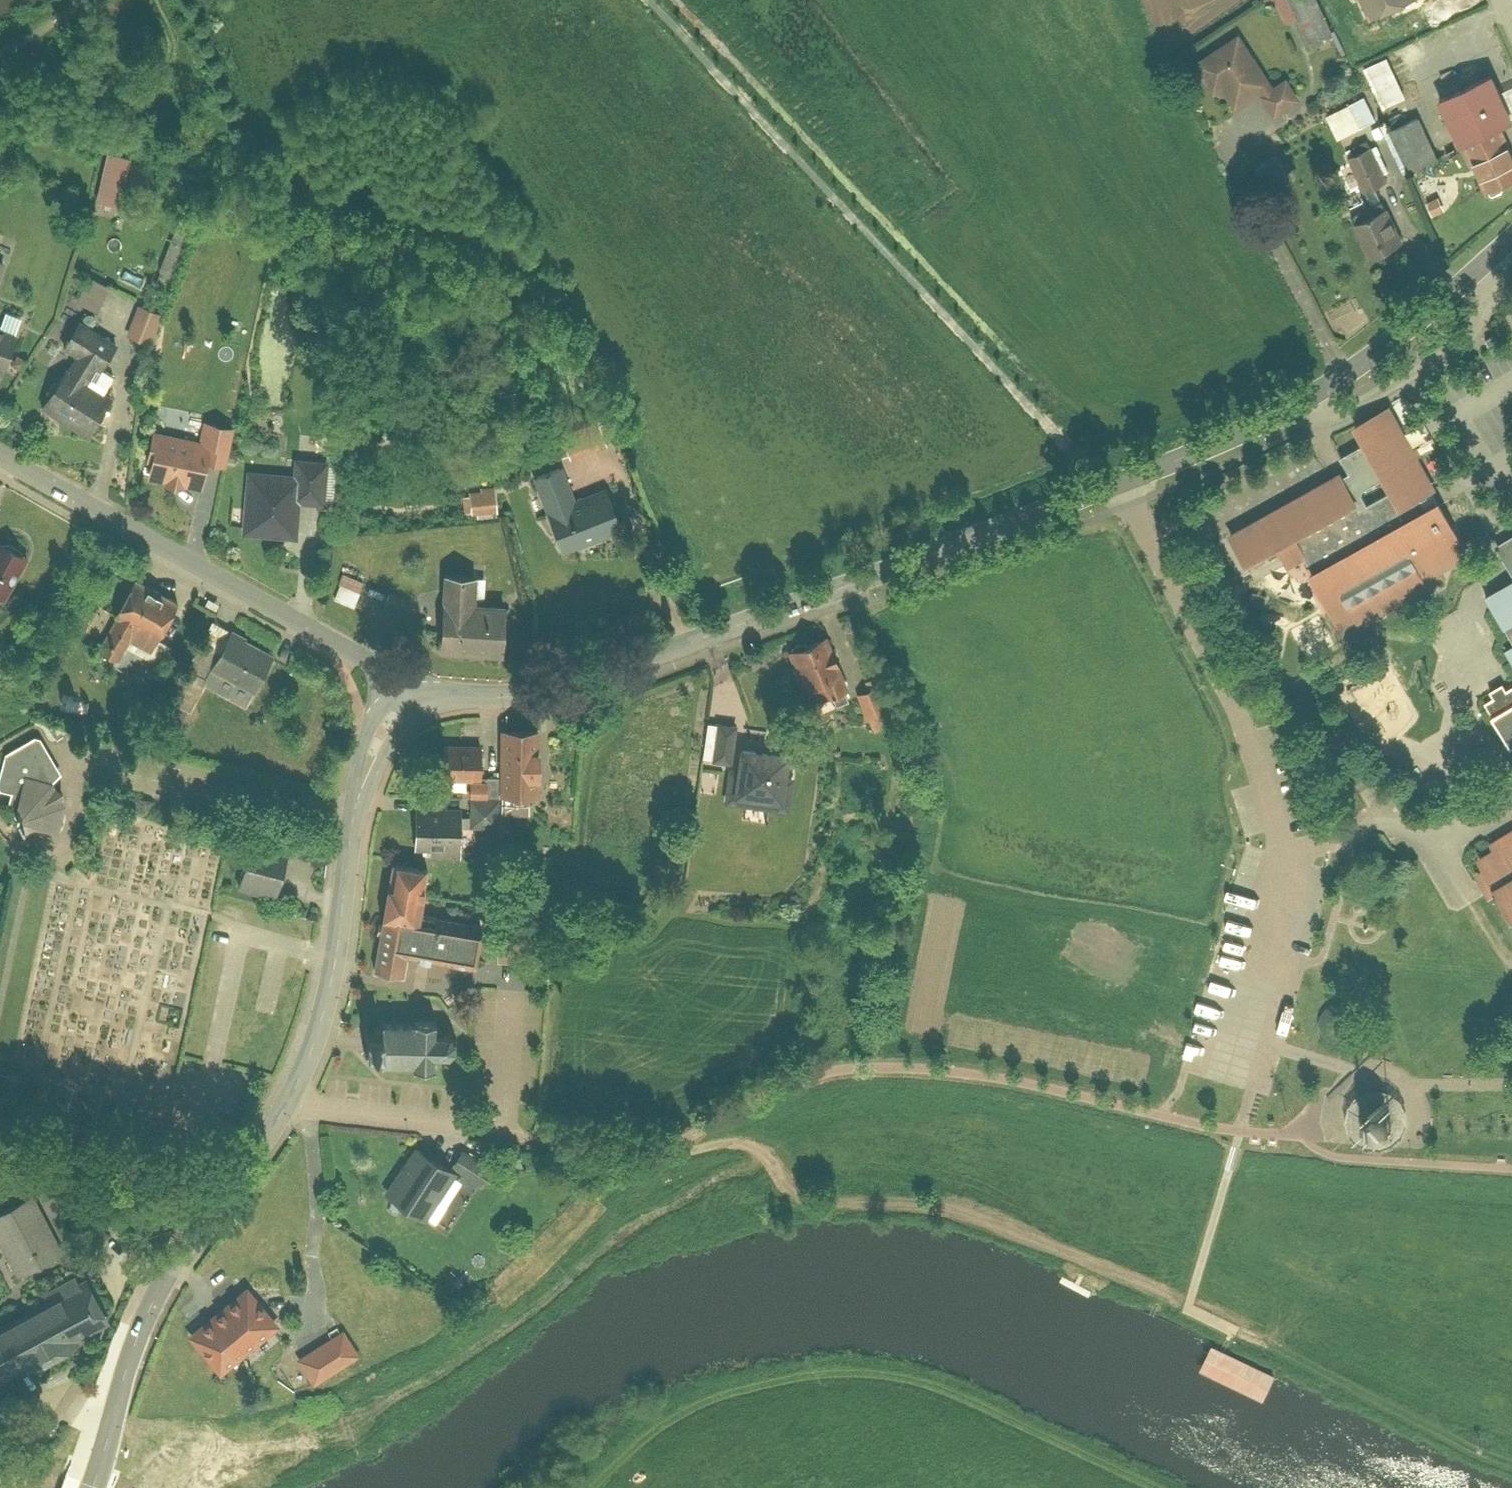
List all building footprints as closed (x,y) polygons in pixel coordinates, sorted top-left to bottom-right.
[(1314,40),(1337,28),(1323,0),(1293,0),(1314,40)] [(1385,10),(1404,0),(1380,0),(1385,10)] [(1241,30),(1189,65),(1226,120),(1276,87),(1287,104),(1302,94),(1288,72),(1275,81),(1241,30)] [(1391,60),(1370,70),(1388,108),(1409,98),(1391,60)] [(1429,91),(1478,193),(1511,177),(1511,160),(1494,123),(1511,115),(1510,112),(1487,64),(1429,91)] [(1414,115),(1379,132),(1397,169),(1432,152),(1414,115)] [(1376,171),(1357,133),(1337,143),(1356,182),(1376,171)] [(1383,210),(1352,225),(1369,261),(1400,245),(1383,210)] [(0,250),(0,281),(3,283),(15,256),(0,250)] [(150,296),(133,322),(149,333),(166,306),(150,296)] [(56,341),(72,352),(39,404),(81,431),(104,394),(88,383),(114,342),(72,315),(56,341)] [(21,340),(0,331),(0,386),(21,340)] [(157,433),(149,476),(203,486),(207,462),(228,466),(236,424),(202,418),(198,440),(157,433)] [(1467,555),(1441,507),(1437,501),(1406,445),(1375,462),(1393,496),(1360,514),(1359,511),(1362,509),(1343,475),(1232,536),(1251,571),(1280,555),(1290,573),(1307,563),(1314,576),(1309,579),(1342,639),(1372,623),(1378,619),(1429,591),(1423,579),(1467,555)] [(297,469),(251,464),(244,528),(296,534),(300,497),(324,499),(329,460),(299,457),(297,469)] [(556,461),(528,471),(557,548),(621,524),(608,490),(573,503),(556,461)] [(2,594),(27,551),(0,535),(0,593),(2,594)] [(1497,551),(1511,576),(1511,542),(1497,551)] [(472,568),(438,569),(439,645),(463,645),(463,652),(501,652),(501,638),(494,638),(494,623),(501,623),(501,601),(472,601),(472,568)] [(346,573),(334,601),(356,611),(369,583),(346,573)] [(185,604),(126,577),(94,647),(121,659),(134,630),(166,645),(185,604)] [(1489,601),(1509,634),(1510,633),(1511,637),(1511,588),(1489,601)] [(830,631),(787,646),(807,704),(850,690),(830,631)] [(218,653),(200,643),(174,696),(195,707),(212,673),(252,693),(271,654),(228,633),(218,653)] [(1499,700),(1490,705),(1511,742),(1511,692),(1510,694),(1507,688),(1495,695),(1499,700)] [(537,807),(539,725),(499,724),(498,773),(473,772),(471,824),(498,825),(499,806),(537,807)] [(54,813),(72,795),(64,777),(40,737),(5,754),(0,766),(0,791),(21,796),(15,819),(27,823),(54,813)] [(468,738),(431,738),(431,768),(468,768),(468,738)] [(781,749),(732,740),(723,787),(772,796),(781,749)] [(462,804),(419,803),(419,832),(432,832),(431,857),(461,858),(462,804)] [(238,882),(276,892),(288,841),(250,830),(238,882)] [(1488,873),(1482,877),(1495,899),(1501,896),(1511,915),(1511,833),(1493,845),(1497,852),(1481,862),(1488,873)] [(426,870),(390,865),(374,966),(406,971),(409,951),(470,961),(477,922),(419,913),(426,870)] [(435,1018),(380,1019),(373,1030),(365,1030),(365,1049),(377,1051),(378,1060),(411,1060),(411,1063),(435,1062),(434,1053),(446,1052),(454,1048),(455,1037),(451,1029),(443,1030),(442,1026),(436,1023),(435,1018)] [(445,1162),(413,1139),(381,1183),(429,1218),(461,1174),(482,1190),(497,1169),(460,1142),(445,1162)] [(0,1200),(0,1243),(11,1264),(51,1243),(22,1188),(0,1200)] [(0,1325),(0,1379),(107,1319),(84,1278),(0,1325)] [(190,1335),(222,1370),(278,1319),(246,1284),(190,1335)] [(296,1348),(307,1371),(352,1348),(340,1325),(296,1348)] [(1280,1386),(1221,1358),(1206,1385),(1266,1414),(1280,1386)]
